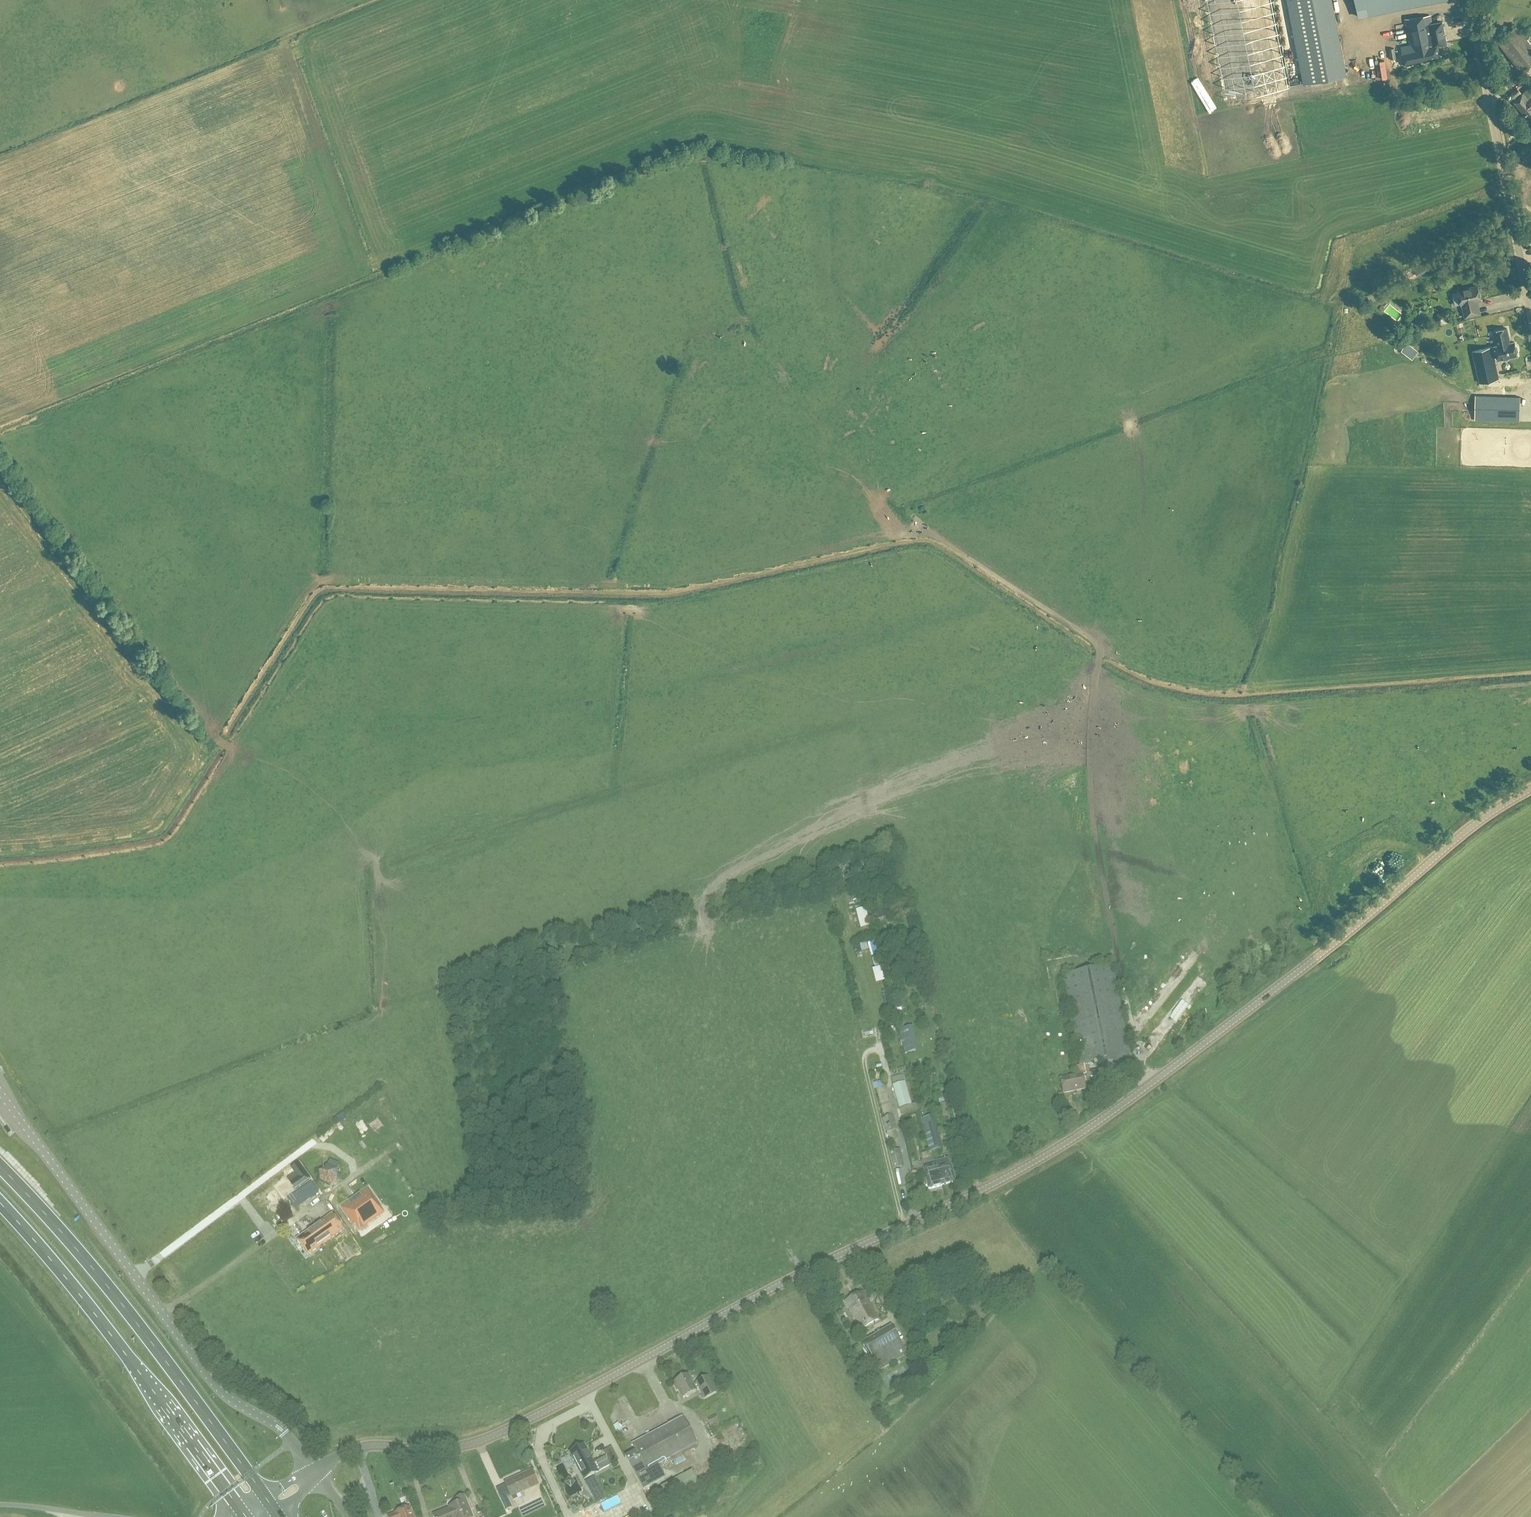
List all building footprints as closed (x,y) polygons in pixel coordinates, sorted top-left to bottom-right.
[(1226,98),(1290,86),(1274,0),(1207,0),(1226,98)] [(1303,83),(1343,76),(1329,0),(1287,0),(1303,83)] [(1359,16),(1441,0),(1356,0),(1359,16)] [(1438,46),(1446,45),(1442,22),(1433,24),(1431,16),(1408,21),(1413,46),(1404,48),(1405,54),(1407,64),(1440,57),(1438,46)] [(1516,25),(1497,40),(1522,72),(1530,64),(1530,44),(1516,25)] [(1388,48),(1391,59),(1396,58),(1395,47),(1388,48)] [(1514,101),(1530,119),(1530,117),(1530,86),(1514,101)] [(1516,98),(1522,92),(1517,87),(1510,93),(1516,98)] [(1480,300),(1476,287),(1457,291),(1460,305),(1462,304),(1465,317),(1478,314),(1475,301),(1480,300)] [(1448,316),(1443,312),(1437,314),(1436,320),(1441,325),(1447,323),(1448,316)] [(1354,318),(1372,333),(1376,328),(1358,313),(1354,318)] [(1492,347),(1494,353),(1495,353),(1497,360),(1517,355),(1516,353),(1517,351),(1516,346),(1514,345),(1514,342),(1508,343),(1507,338),(1508,337),(1506,328),(1492,331),(1496,346),(1492,347)] [(1378,343),(1387,340),(1385,332),(1376,334),(1378,343)] [(1405,341),(1402,346),(1412,354),(1416,349),(1405,341)] [(1494,353),(1492,347),(1478,350),(1471,352),(1479,383),(1498,379),(1492,353),(1494,353)] [(1476,395),(1475,419),(1520,421),(1520,397),(1476,395)] [(1458,460),(1458,446),(1444,445),(1444,460),(1458,460)] [(872,909),(876,921),(888,916),(885,905),(872,909)] [(855,912),(860,930),(869,928),(864,909),(855,912)] [(875,943),(868,944),(870,967),(878,966),(875,943)] [(1112,966),(1062,976),(1080,1065),(1130,1055),(1112,966)] [(896,969),(887,971),(889,981),(898,979),(896,969)] [(1159,984),(1153,996),(1160,1000),(1166,988),(1159,984)] [(899,997),(891,999),(894,1008),(901,1006),(899,997)] [(1158,1022),(1164,1027),(1171,1019),(1165,1014),(1158,1022)] [(858,1017),(861,1029),(869,1027),(866,1015),(858,1017)] [(907,1062),(909,1070),(918,1068),(917,1061),(907,1062)] [(1084,1067),(1074,1068),(1075,1075),(1085,1074),(1084,1067)] [(1061,1079),(1063,1093),(1085,1089),(1082,1075),(1061,1079)] [(892,1085),(899,1109),(911,1105),(905,1082),(892,1085)] [(894,1116),(893,1116),(885,1085),(876,1087),(884,1118),(882,1119),(885,1133),(897,1129),(894,1116)] [(344,1113),(339,1117),(342,1121),(347,1117),(344,1113)] [(934,1116),(920,1119),(929,1152),(943,1148),(934,1116)] [(950,1138),(948,1139),(949,1145),(952,1144),(952,1145),(957,1144),(955,1137),(950,1138)] [(890,1151),(894,1169),(904,1167),(900,1149),(890,1151)] [(949,1158),(934,1162),(938,1174),(939,1174),(943,1186),(956,1182),(954,1174),(957,1174),(956,1170),(953,1171),(951,1164),(949,1158)] [(327,1165),(319,1171),(320,1181),(330,1185),(338,1179),(342,1179),(342,1175),(338,1175),(337,1169),(339,1164),(330,1159),(328,1165),(327,1165)] [(934,1162),(930,1163),(923,1165),(925,1172),(924,1172),(929,1190),(943,1186),(939,1174),(938,1174),(934,1162)] [(296,1190),(310,1179),(298,1163),(291,1168),(298,1177),(291,1183),(296,1190)] [(379,1166),(370,1169),(375,1183),(384,1179),(379,1166)] [(311,1182),(288,1199),(296,1209),(319,1192),(311,1182)] [(368,1188),(341,1207),(353,1224),(355,1223),(355,1222),(359,1228),(381,1212),(377,1207),(378,1207),(380,1205),(368,1188)] [(307,1255),(344,1230),(333,1214),(296,1239),(307,1255)] [(860,1329),(878,1319),(863,1291),(845,1300),(860,1329)] [(879,1371),(908,1354),(892,1325),(863,1342),(879,1371)] [(697,1383),(693,1385),(688,1375),(674,1382),(683,1398),(696,1391),(695,1389),(699,1387),(705,1398),(717,1392),(708,1376),(696,1382),(697,1383)] [(715,1414),(707,1419),(711,1425),(719,1421),(715,1414)] [(636,1451),(625,1457),(643,1490),(665,1479),(657,1465),(670,1458),(672,1461),(685,1454),(683,1451),(695,1444),(697,1443),(683,1417),(632,1444),(636,1451)] [(618,1424),(611,1427),(619,1442),(625,1438),(618,1424)] [(594,1463),(584,1445),(570,1452),(584,1479),(598,1472),(618,1461),(612,1448),(604,1452),(606,1457),(594,1463)] [(724,1451),(716,1455),(711,1458),(717,1471),(722,1468),(731,1464),(724,1451)] [(685,1455),(672,1462),(674,1466),(687,1459),(685,1455)] [(532,1470),(505,1483),(513,1501),(518,1498),(516,1494),(538,1484),(532,1470)] [(465,1496),(456,1499),(458,1504),(450,1507),(450,1508),(433,1515),(434,1516),(473,1516),(465,1496)] [(507,1496),(501,1498),(506,1510),(512,1507),(507,1496)] [(388,1516),(413,1516),(409,1507),(396,1513),(396,1514),(388,1516)]
